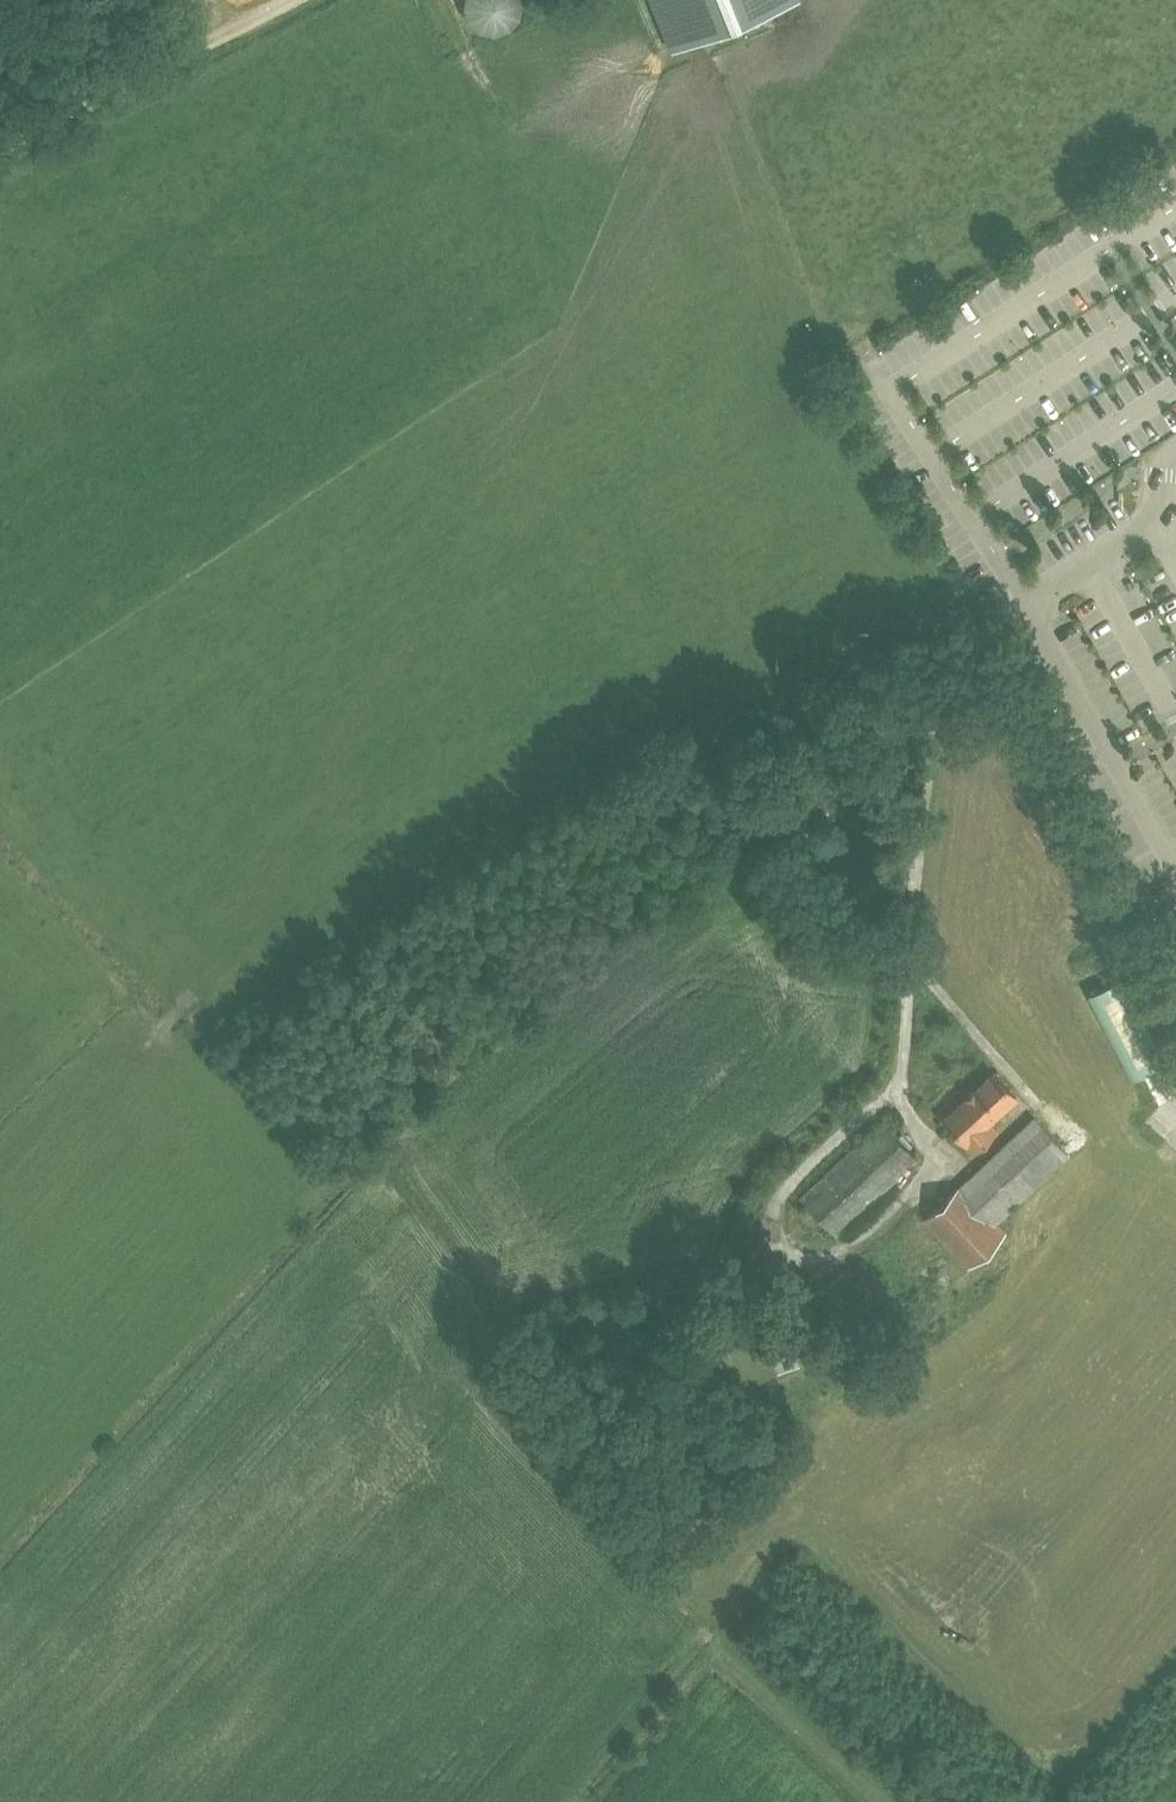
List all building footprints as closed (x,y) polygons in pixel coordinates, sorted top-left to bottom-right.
[(673,42),(780,0),(657,0),(673,42)] [(1167,1059),(1123,975),(1089,992),(1133,1077),(1167,1059)] [(986,1124),(1015,1097),(993,1073),(943,1119),(973,1152),(993,1132),(986,1124)] [(1006,1233),(996,1222),(1069,1153),(1034,1117),(925,1221),(969,1268),(1006,1233)] [(917,1159),(880,1123),(800,1199),(835,1235),(917,1159)]
